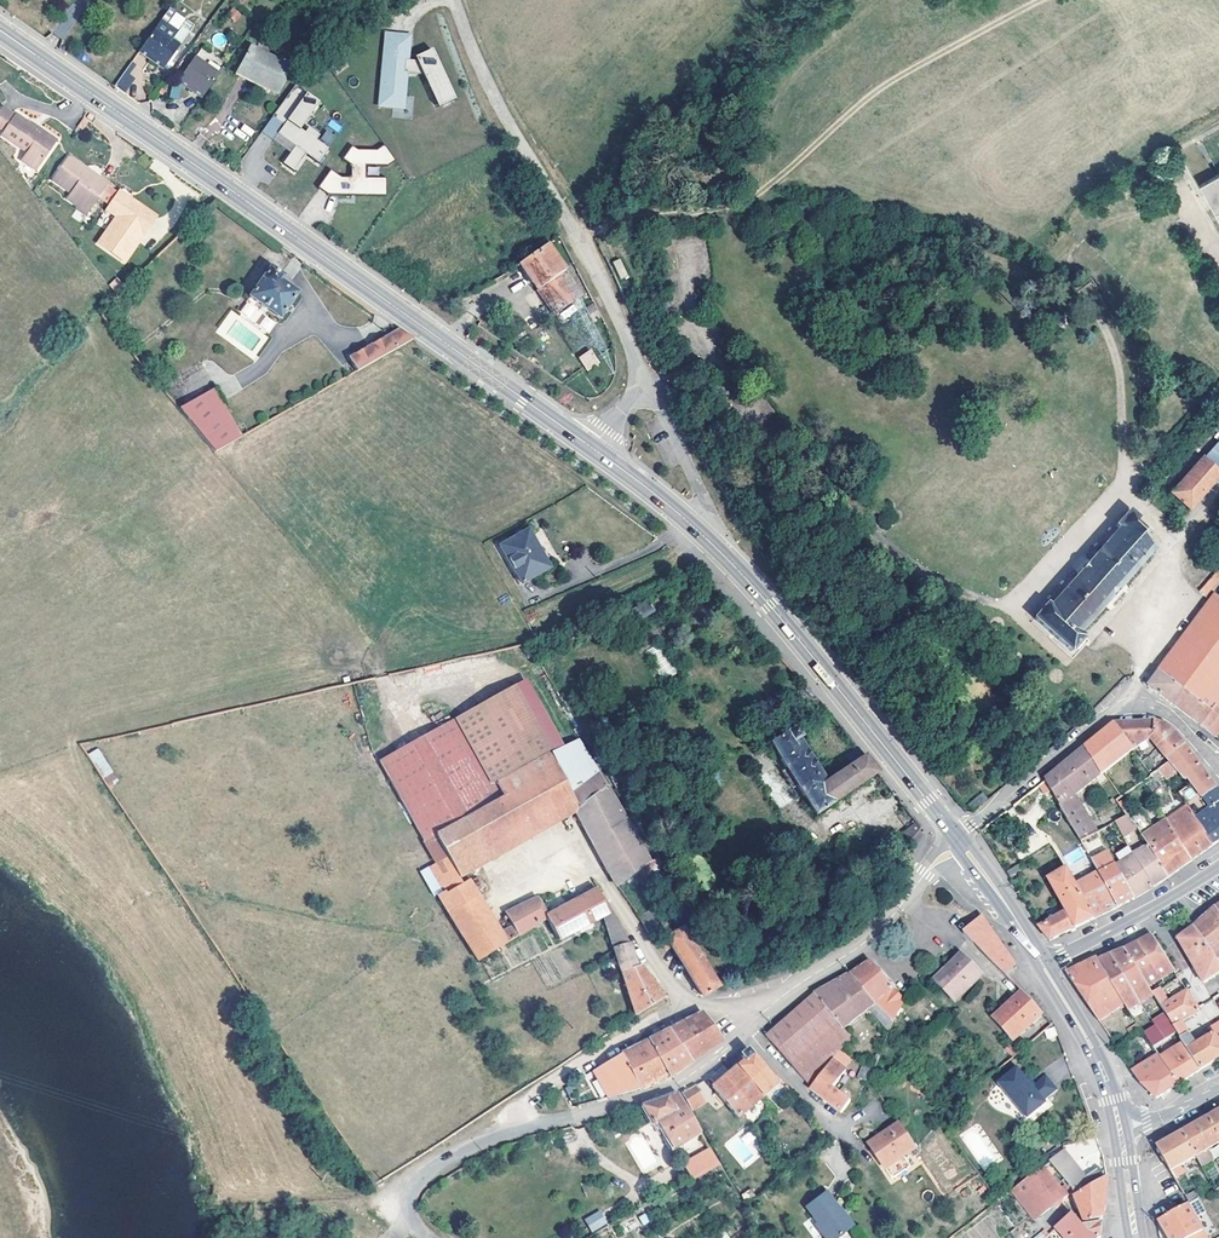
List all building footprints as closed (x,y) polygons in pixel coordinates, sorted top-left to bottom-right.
[(234,22),(241,16),(234,8),(228,14),(234,22)] [(178,49),(154,31),(139,53),(156,65),(164,70),(178,49)] [(383,37),(382,53),(402,55),(403,39),(383,37)] [(255,79),(278,92),(289,71),(250,49),(236,73),(253,83),(255,79)] [(382,53),(378,106),(390,107),(391,96),(400,97),(401,73),(418,74),(431,99),(448,91),(428,50),(411,58),(412,61),(401,61),(402,55),(382,53)] [(139,53),(137,56),(154,67),(156,65),(139,53)] [(330,58),(322,63),(328,73),(336,68),(330,58)] [(179,82),(203,98),(219,77),(195,59),(179,82)] [(130,65),(116,86),(126,93),(134,82),(128,79),(135,69),(130,65)] [(253,83),(236,73),(234,77),(257,89),(259,86),(277,95),(278,92),(255,79),(253,83)] [(201,101),(203,98),(179,82),(177,85),(201,101)] [(293,88),(270,120),(281,129),(275,137),(292,150),(280,167),(291,175),(303,158),(315,167),(325,153),(313,144),(317,139),(306,131),(303,136),(298,132),(318,106),(293,88)] [(448,91),(431,99),(435,107),(452,99),(448,91)] [(391,96),(390,107),(399,108),(400,97),(391,96)] [(56,145),(37,132),(36,133),(14,118),(13,120),(1,111),(0,112),(0,132),(3,134),(0,138),(26,156),(22,163),(36,173),(56,145)] [(332,119),(319,137),(329,145),(342,127),(332,119)] [(270,120),(259,135),(270,143),(275,137),(281,129),(270,120)] [(329,173),(316,191),(327,199),(385,199),(385,181),(364,181),(364,169),(386,169),(393,164),(382,148),(375,153),(356,153),(347,147),(338,160),(350,169),(349,181),(340,181),(329,173)] [(76,209),(87,217),(107,187),(94,179),(94,180),(85,174),(85,173),(67,160),(51,183),(70,196),(66,202),(76,209)] [(1218,225),(1218,176),(1199,187),(1218,225)] [(154,220),(117,194),(105,212),(115,219),(97,246),(123,265),(154,220)] [(597,217),(590,205),(581,214),(586,223),(597,217)] [(87,217),(76,209),(74,212),(86,219),(87,217)] [(554,315),(579,298),(562,275),(563,275),(545,249),(519,266),(537,293),(538,292),(554,315)] [(612,265),(620,282),(626,278),(619,262),(612,265)] [(282,280),(270,271),(249,300),(279,322),(296,297),(279,284),(282,280)] [(116,281),(108,289),(115,298),(124,289),(116,281)] [(586,307),(579,298),(554,315),(561,326),(586,307)] [(410,343),(398,334),(348,363),(355,375),(410,343)] [(599,359),(596,349),(582,355),(586,365),(599,359)] [(599,359),(586,365),(588,371),(602,365),(599,359)] [(239,440),(212,392),(176,412),(212,455),(239,440)] [(1218,469),(1218,439),(1204,456),(1218,469)] [(1218,476),(1218,469),(1204,456),(1170,495),(1188,511),(1218,476)] [(1137,520),(1128,512),(1118,524),(1115,527),(1117,529),(1049,607),(1045,604),(1033,620),(1070,653),(1084,638),(1079,634),(1152,550),(1137,540),(1143,533),(1134,524),(1137,520)] [(546,570),(522,528),(495,544),(519,586),(546,570)] [(1197,591),(1207,599),(1218,585),(1218,566),(1197,591)] [(1148,687),(1151,690),(1173,707),(1186,691),(1192,695),(1194,692),(1215,707),(1218,702),(1218,599),(1214,595),(1148,687)] [(643,619),(655,610),(647,598),(635,607),(643,619)] [(514,685),(452,719),(488,782),(492,780),(547,751),(514,685)] [(1197,725),(1201,727),(1211,713),(1215,707),(1194,692),(1192,695),(1186,691),(1173,707),(1197,725)] [(1211,713),(1201,727),(1210,734),(1218,722),(1218,719),(1211,713)] [(452,719),(377,761),(422,842),(433,836),(444,857),(456,878),(572,814),(603,869),(601,870),(609,883),(611,882),(615,887),(631,874),(638,868),(646,862),(595,773),(568,794),(549,755),(495,784),(492,780),(488,782),(452,719)] [(1161,725),(1157,722),(1123,725),(1113,726),(1130,750),(1148,739),(1165,761),(1184,747),(1173,735),(1165,726),(1161,725)] [(1099,776),(1130,751),(1130,750),(1113,726),(1106,731),(1092,743),(1084,750),(1099,776)] [(797,738),(792,730),(769,744),(784,768),(795,786),(814,815),(876,773),(864,757),(852,765),(824,783),(796,739),(797,738)] [(549,755),(568,794),(595,773),(576,739),(549,755)] [(101,778),(112,772),(99,747),(88,753),(101,778)] [(1173,772),(1192,757),(1184,747),(1165,761),(1168,765),(1173,772)] [(847,757),(852,765),(864,757),(857,749),(847,757)] [(1050,777),(1044,782),(1049,791),(1080,845),(1096,835),(1074,797),(1099,776),(1084,750),(1050,777)] [(1144,755),(1136,759),(1148,777),(1156,772),(1144,755)] [(1190,788),(1207,777),(1195,762),(1192,757),(1173,772),(1175,775),(1183,785),(1186,784),(1189,788),(1190,788)] [(1168,765),(1156,772),(1164,782),(1175,775),(1173,772),(1168,765)] [(795,786),(784,768),(779,772),(790,789),(795,786)] [(113,772),(103,779),(109,787),(119,780),(113,772)] [(1202,798),(1215,789),(1207,777),(1190,788),(1202,798)] [(1044,794),(1049,791),(1044,782),(1039,786),(1044,794)] [(1185,810),(1212,846),(1218,841),(1218,794),(1215,789),(1202,798),(1190,788),(1189,788),(1175,797),(1185,810)] [(973,809),(988,799),(983,793),(969,802),(973,809)] [(1190,862),(1163,823),(1149,832),(1122,795),(1113,802),(1124,818),(1134,831),(1145,847),(1167,878),(1170,877),(1173,874),(1190,862)] [(1163,823),(1190,862),(1193,860),(1212,846),(1185,810),(1163,823)] [(1124,818),(1112,825),(1121,839),(1134,831),(1124,818)] [(902,835),(913,849),(923,833),(916,824),(902,835)] [(1133,899),(1114,867),(1096,835),(1080,845),(1087,856),(1117,908),(1130,901),(1133,899)] [(1145,847),(1132,856),(1153,887),(1157,885),(1167,878),(1145,847)] [(1153,887),(1132,856),(1127,848),(1118,855),(1122,862),(1114,867),(1133,899),(1149,890),(1153,887)] [(1117,908),(1087,856),(1084,858),(1085,861),(1065,873),(1093,920),(1117,908)] [(459,884),(456,878),(444,857),(424,863),(438,888),(430,891),(441,907),(444,912),(475,897),(466,881),(459,884)] [(1017,867),(1010,872),(1012,874),(1013,876),(1020,872),(1017,867)] [(648,882),(638,868),(631,874),(640,888),(648,882)] [(1093,920),(1065,873),(1048,882),(1066,914),(1039,930),(1049,942),(1073,930),(1093,920)] [(595,891),(544,917),(545,919),(557,942),(601,917),(606,915),(595,892),(595,891)] [(475,897),(444,912),(473,956),(501,942),(498,936),(475,897)] [(498,936),(501,942),(545,919),(544,917),(534,899),(503,915),(510,929),(498,936)] [(1215,909),(1206,918),(1208,921),(1205,923),(1202,926),(1200,923),(1194,929),(1194,930),(1213,958),(1218,953),(1218,915),(1215,909)] [(852,919),(858,926),(868,918),(861,911),(852,919)] [(612,948),(627,944),(606,915),(601,917),(612,948)] [(963,935),(1003,976),(1012,967),(980,919),(963,935)] [(680,929),(659,944),(663,952),(669,948),(683,970),(700,997),(715,988),(680,929)] [(1213,958),(1194,930),(1182,938),(1178,941),(1203,984),(1218,974),(1218,968),(1217,964),(1213,958)] [(1124,951),(1147,988),(1173,973),(1151,937),(1146,939),(1139,943),(1133,946),(1124,951)] [(620,973),(634,968),(630,955),(627,944),(612,948),(620,973)] [(1111,957),(1140,1005),(1153,997),(1152,995),(1147,988),(1124,951),(1114,955),(1111,957)] [(958,957),(944,971),(947,974),(935,986),(953,1004),(980,977),(958,957)] [(1101,960),(1098,962),(1124,1007),(1127,1012),(1140,1005),(1111,957),(1101,960)] [(1124,1007),(1098,962),(1096,960),(1093,961),(1066,975),(1098,1022),(1124,1007)] [(891,1023),(900,1000),(868,964),(860,970),(850,976),(876,1006),(875,1007),(891,1023)] [(634,968),(620,973),(633,1017),(662,999),(653,985),(640,966),(634,968)] [(932,983),(935,986),(947,974),(944,971),(932,983)] [(813,996),(843,1029),(869,1011),(887,1032),(891,1023),(875,1007),(876,1006),(850,976),(849,976),(832,985),(813,996)] [(1152,995),(1153,997),(1165,1016),(1177,1035),(1181,1043),(1199,1072),(1218,1059),(1218,1044),(1214,1036),(1195,1048),(1189,1038),(1186,1037),(1187,1034),(1182,1026),(1178,1026),(1199,1013),(1187,994),(1169,1005),(1159,991),(1152,995)] [(1012,1042),(1040,1015),(1019,993),(1003,1009),(1006,1012),(994,1024),(1012,1042)] [(851,1039),(843,1029),(813,996),(766,1039),(792,1068),(810,1088),(832,1062),(841,1051),(851,1039)] [(668,1029),(689,1062),(719,1041),(700,1013),(684,1021),(668,1029)] [(1151,1024),(1156,1031),(1164,1043),(1177,1035),(1165,1016),(1151,1024)] [(1214,1036),(1218,1044),(1218,1025),(1210,1030),(1214,1036)] [(666,1079),(689,1062),(668,1029),(656,1035),(646,1041),(665,1076),(666,1079)] [(1156,1031),(1143,1037),(1151,1049),(1152,1051),(1164,1043),(1156,1031)] [(665,1076),(646,1041),(617,1055),(592,1071),(606,1098),(636,1090),(638,1090),(665,1076)] [(1181,1043),(1157,1058),(1178,1085),(1189,1078),(1199,1072),(1181,1043)] [(1002,1048),(1012,1056),(1016,1053),(1006,1044),(1002,1048)] [(1144,1053),(1150,1061),(1156,1057),(1152,1051),(1151,1049),(1144,1053)] [(735,1067),(760,1098),(779,1082),(774,1077),(771,1080),(748,1052),(740,1057),(742,1061),(735,1067)] [(1157,1058),(1156,1057),(1150,1061),(1132,1072),(1141,1084),(1156,1099),(1166,1093),(1178,1085),(1157,1058)] [(868,1058),(865,1066),(871,1070),(874,1064),(870,1060),(868,1058)] [(839,1114),(849,1102),(832,1088),(845,1072),(832,1062),(810,1088),(809,1090),(839,1114)] [(860,1077),(868,1079),(871,1070),(865,1066),(860,1077)] [(710,1088),(719,1099),(738,1122),(743,1118),(740,1114),(760,1098),(735,1067),(710,1088)] [(1028,1081),(1016,1067),(997,1084),(1028,1119),(1047,1103),(1045,1099),(1057,1088),(1046,1075),(1035,1084),(1032,1086),(1028,1081)] [(697,1094),(693,1086),(688,1089),(680,1094),(684,1102),(697,1094)] [(702,1102),(697,1094),(684,1102),(689,1110),(702,1102)] [(663,1137),(669,1148),(697,1133),(675,1095),(658,1101),(640,1107),(659,1139),(663,1137)] [(1207,1120),(1218,1140),(1218,1113),(1207,1120)] [(1196,1158),(1206,1152),(1218,1145),(1218,1140),(1207,1120),(1197,1126),(1182,1134),(1196,1158)] [(882,1140),(870,1149),(885,1170),(914,1148),(907,1137),(898,1124),(885,1133),(888,1137),(882,1140)] [(823,1142),(827,1139),(821,1130),(816,1133),(823,1142)] [(642,1171),(658,1161),(639,1132),(623,1142),(642,1171)] [(888,1137),(885,1133),(868,1146),(870,1149),(882,1140),(888,1137)] [(1196,1158),(1182,1134),(1171,1140),(1156,1149),(1163,1162),(1164,1161),(1170,1173),(1179,1168),(1196,1158)] [(707,1150),(680,1166),(689,1182),(717,1166),(707,1150)] [(1206,1152),(1196,1158),(1206,1176),(1216,1170),(1206,1152)] [(1067,1166),(1071,1163),(1063,1153),(1059,1156),(1067,1166)] [(1051,1169),(1068,1188),(1072,1193),(1075,1196),(1092,1187),(1071,1163),(1067,1166),(1059,1156),(1054,1159),(1047,1164),(1051,1169)] [(1047,1164),(1041,1169),(1045,1174),(1051,1169),(1047,1164)] [(1183,1175),(1179,1168),(1170,1173),(1174,1180),(1183,1175)] [(1041,1169),(1014,1189),(1034,1212),(1047,1212),(1065,1198),(1045,1174),(1041,1169)] [(1103,1208),(1107,1178),(1092,1187),(1075,1196),(1076,1199),(1085,1225),(1101,1218),(1102,1218),(1103,1208)] [(1218,1189),(1218,1179),(1211,1184),(1215,1191),(1218,1189)] [(803,1207),(814,1222),(821,1231),(818,1233),(822,1237),(832,1237),(848,1226),(823,1192),(803,1207)] [(1185,1198),(1189,1206),(1198,1201),(1199,1200),(1195,1193),(1185,1198)] [(1198,1201),(1189,1206),(1187,1207),(1195,1221),(1205,1214),(1198,1201)] [(1175,1202),(1167,1207),(1170,1213),(1179,1208),(1175,1202)] [(1187,1207),(1158,1224),(1164,1235),(1167,1237),(1206,1237),(1195,1221),(1187,1207)] [(607,1223),(600,1211),(586,1219),(593,1231),(607,1223)] [(1072,1216),(1055,1230),(1063,1237),(1098,1237),(1099,1236),(1100,1222),(1083,1227),(1072,1216)] [(811,1224),(818,1233),(821,1231),(814,1222),(811,1224)]
